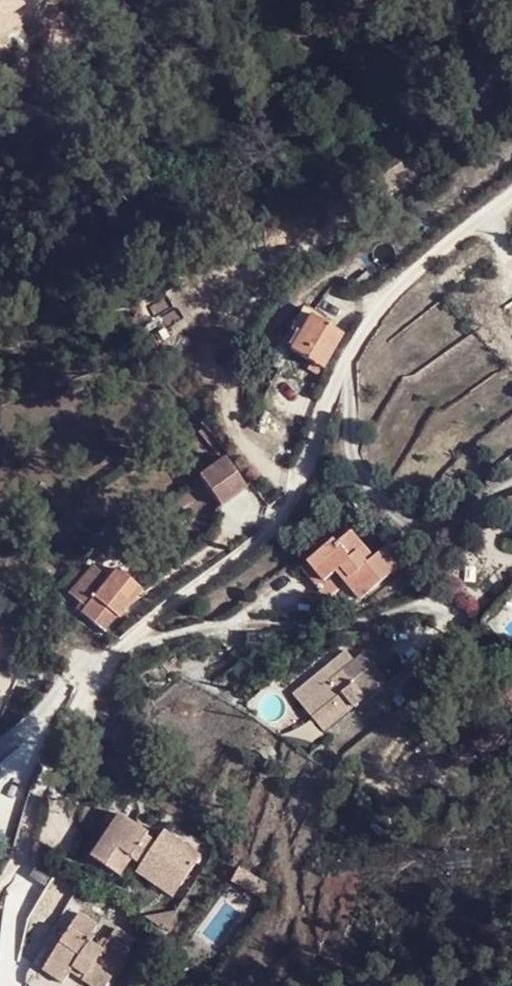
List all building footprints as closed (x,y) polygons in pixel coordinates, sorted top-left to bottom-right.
[(277,345),(288,351),(320,369),(340,334),(309,316),(297,309),(277,345)] [(247,487),(232,467),(212,481),(227,501),(247,487)] [(511,539),(511,517),(501,524),(511,539)] [(347,576),(342,580),(357,598),(401,563),(387,544),(369,558),(349,533),(336,544),(333,541),(306,561),(321,579),(333,569),(337,565),(347,576)] [(119,570),(101,555),(66,593),(79,603),(86,595),(81,590),(97,571),(110,582),(119,570)] [(337,565),(333,569),(342,580),(347,576),(337,565)] [(80,614),(102,632),(141,589),(119,570),(110,582),(97,571),(81,590),(86,595),(79,603),(84,607),(80,614)] [(325,730),(387,678),(365,653),(353,664),(346,656),(338,662),(336,660),(295,694),(325,730)] [(121,817),(115,813),(103,832),(109,836),(121,817)] [(144,833),(121,817),(109,836),(103,832),(84,858),(112,878),(125,858),(128,854),(138,862),(135,865),(133,869),(147,879),(161,878),(174,887),(194,858),(159,833),(152,844),(141,837),(144,833)] [(138,862),(128,854),(125,858),(135,865),(138,862)] [(50,880),(56,865),(42,858),(35,870),(50,880)] [(147,879),(133,869),(130,874),(166,898),(174,887),(161,878),(147,879)] [(46,887),(50,880),(35,870),(31,879),(46,887)] [(271,894),(237,874),(230,887),(264,907),(271,894)] [(45,970),(68,985),(74,974),(77,970),(87,976),(84,980),(94,985),(108,985),(138,943),(118,930),(111,940),(104,935),(100,943),(95,940),(99,932),(96,930),(101,923),(84,912),(45,970)] [(169,916),(143,923),(159,931),(169,916)] [(74,974),(84,980),(87,976),(77,970),(74,974)]
